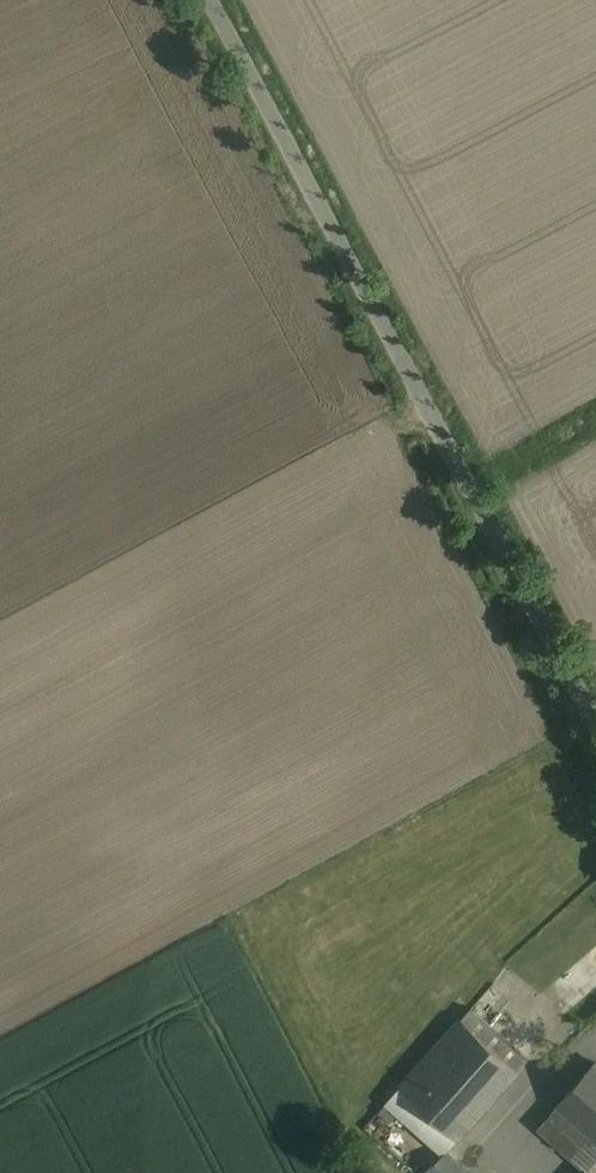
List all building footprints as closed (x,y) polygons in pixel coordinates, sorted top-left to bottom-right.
[(471,1009),(400,1088),(458,1139),(528,1060),(471,1009)] [(595,1064),(557,1106),(588,1134),(595,1141),(595,1064)] [(588,1134),(568,1156),(585,1171),(586,1170),(589,1172),(595,1172),(595,1141),(588,1134)] [(445,1153),(427,1172),(468,1172),(445,1153)]
